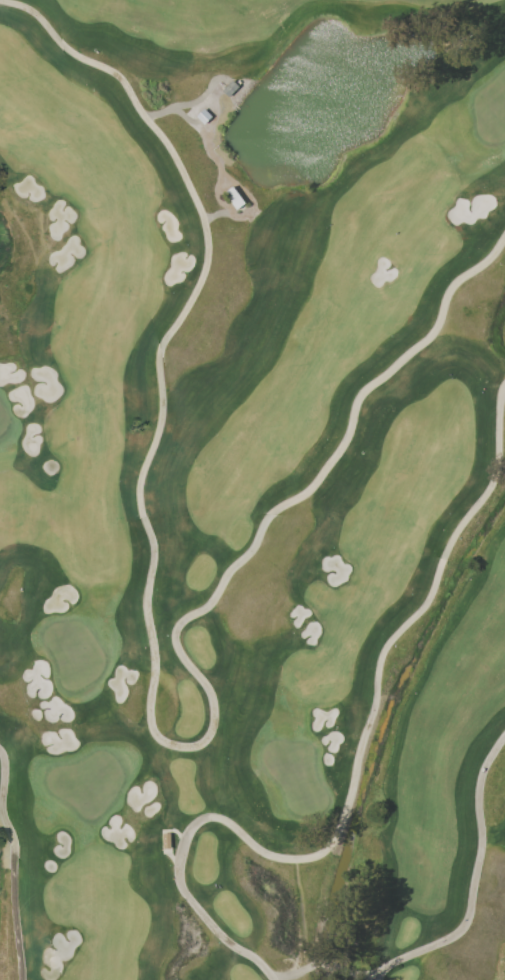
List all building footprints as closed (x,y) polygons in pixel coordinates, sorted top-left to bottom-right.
[(224,90),(234,79),(241,86),(230,97),(224,90)] [(197,116),(205,108),(213,116),(206,124),(197,116)] [(225,192),(234,186),(245,202),(237,208),(225,192)]
